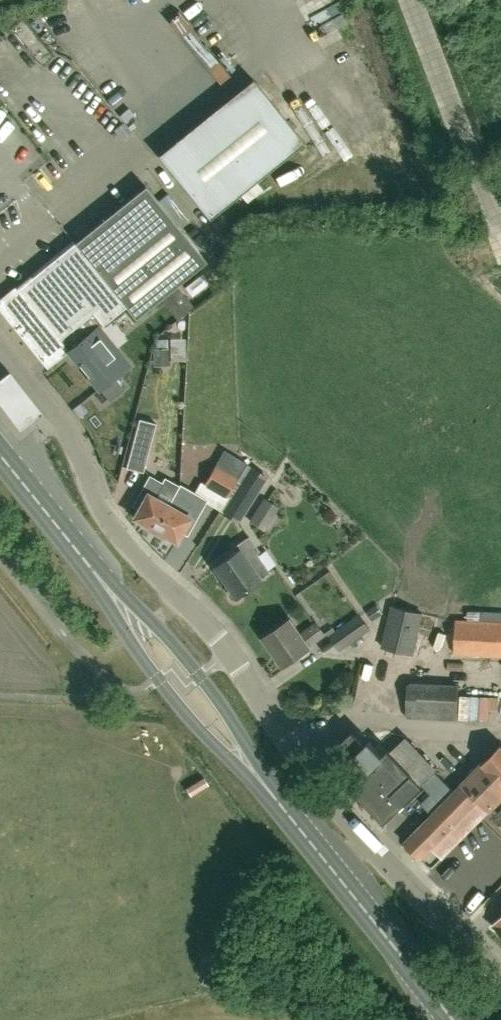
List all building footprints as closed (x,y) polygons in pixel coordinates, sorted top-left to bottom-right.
[(118,18),(130,11),(124,0),(107,0),(118,18)] [(206,3),(203,0),(194,0),(186,7),(193,15),(206,3)] [(253,79),(158,155),(209,218),(304,142),(253,79)] [(135,318),(206,261),(145,185),(4,300),(48,355),(68,338),(74,345),(69,350),(99,388),(128,365),(98,328),(103,324),(125,306),(135,318)] [(178,332),(179,353),(188,352),(187,332),(178,332)] [(175,366),(171,351),(155,355),(159,370),(175,366)] [(12,375),(0,385),(0,405),(23,434),(27,431),(45,417),(12,375)] [(139,418),(131,449),(148,454),(156,423),(139,418)] [(227,499),(239,477),(215,463),(203,485),(227,499)] [(238,524),(268,476),(251,465),(220,513),(238,524)] [(153,532),(168,504),(154,496),(161,483),(150,476),(134,505),(139,507),(133,517),(143,522),(142,526),(153,532)] [(168,504),(153,532),(164,538),(167,536),(176,541),(182,532),(187,535),(207,499),(180,484),(168,504)] [(263,498),(249,521),(264,531),(279,507),(263,498)] [(235,596),(258,580),(245,561),(256,553),(259,551),(249,536),(235,546),(237,550),(214,566),(235,596)] [(413,655),(423,612),(390,604),(380,647),(413,655)] [(341,652),(372,629),(360,613),(329,636),(341,652)] [(309,645),(325,634),(317,622),(301,633),(290,618),(264,637),(284,665),(310,647),(309,645)] [(454,652),(500,655),(500,622),(469,621),(456,620),(454,652)] [(457,719),(458,686),(407,685),(406,718),(457,719)] [(422,784),(435,770),(404,738),(390,751),(389,749),(383,755),(369,741),(365,745),(352,732),(325,758),(385,820),(422,785),(422,784)] [(442,857),(500,798),(500,745),(405,841),(422,858),(432,847),(442,857)]
